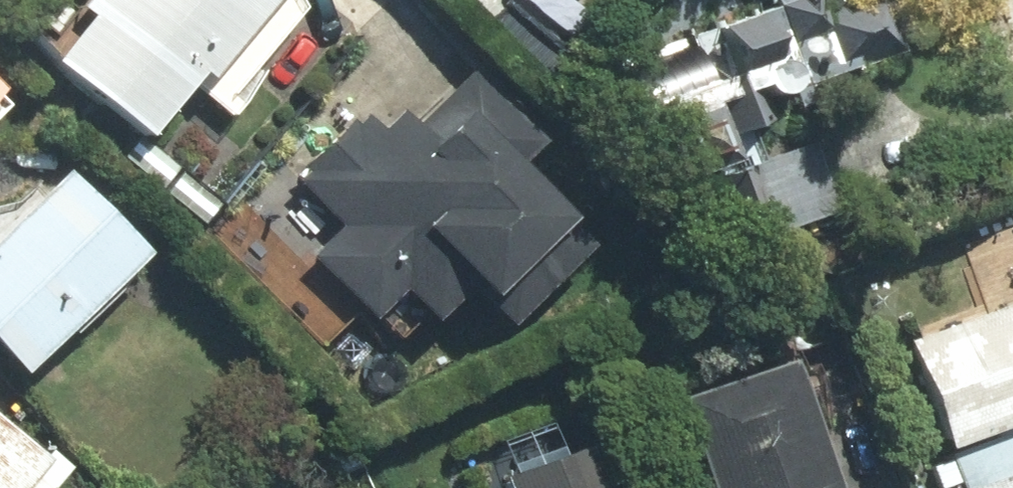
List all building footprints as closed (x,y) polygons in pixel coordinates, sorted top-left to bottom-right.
[(142,145),(261,0),(12,0),(0,15),(0,30),(142,145)] [(606,61),(652,190),(727,164),(756,245),(846,213),(818,135),(739,163),(732,144),(843,105),(833,77),(906,51),(888,0),(864,0),(829,12),(825,0),(773,0),(774,2),(606,61)] [(24,77),(0,50),(0,100),(24,77)] [(315,254),(369,309),(399,280),(432,314),(467,280),(506,321),(585,245),(563,222),(574,211),(525,160),(550,136),(471,54),(412,111),(400,99),(375,123),(364,111),(301,172),(349,221),(315,254)] [(151,253),(66,165),(0,225),(0,354),(23,378),(151,253)] [(906,340),(959,484),(950,487),(1012,487),(1012,300),(906,340)] [(792,359),(675,399),(706,487),(837,487),(792,359)] [(47,459),(0,419),(0,487),(20,487),(47,459)] [(587,435),(491,471),(497,487),(606,487),(587,435)]
